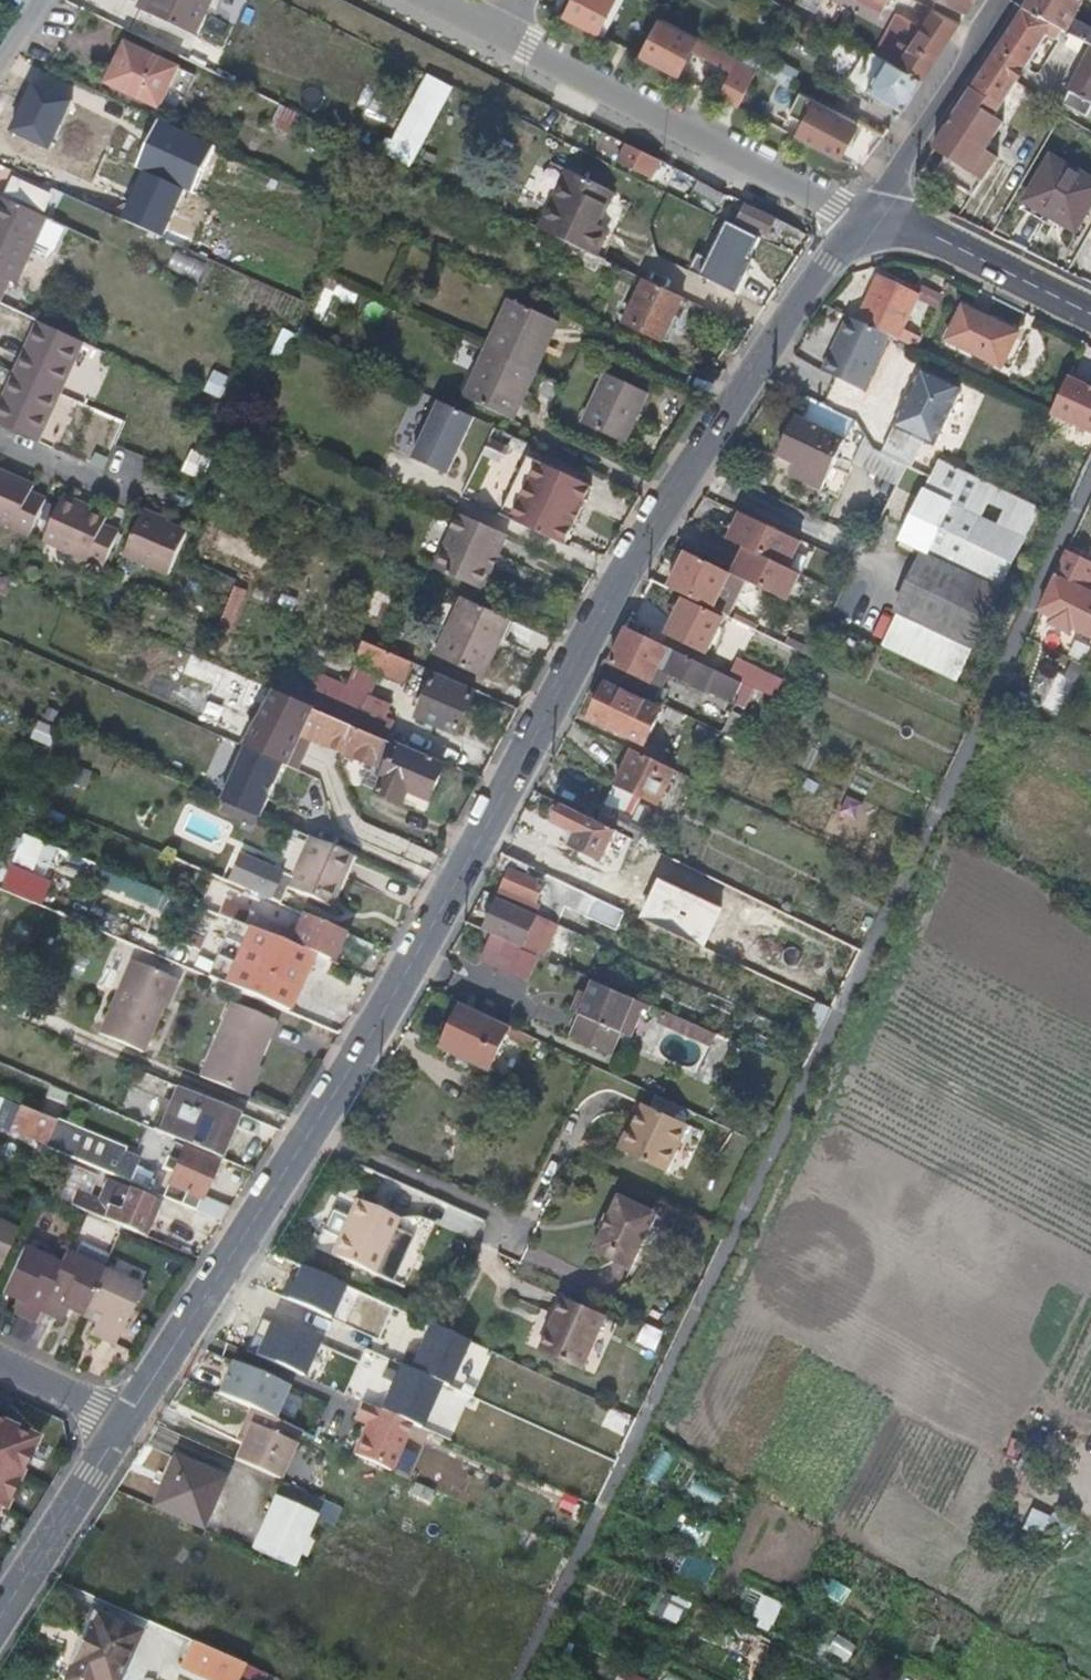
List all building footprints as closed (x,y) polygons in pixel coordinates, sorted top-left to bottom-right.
[(146,13),(191,35),(208,0),(153,0),(146,13)] [(623,0),(576,0),(565,22),(604,40),(623,0)] [(918,1),(917,0),(871,0),(886,7),(889,3),(911,16),(918,1)] [(965,12),(973,0),(943,0),(965,12)] [(1020,8),(1060,29),(1072,35),(1089,44),(1090,45),(1090,32),(1085,29),(1066,19),(1078,0),(1026,0),(1020,8)] [(1020,8),(960,104),(977,114),(981,106),(994,114),(1011,86),(1044,33),(1050,36),(1056,35),(1060,29),(1020,8)] [(923,78),(958,22),(933,9),(910,46),(858,21),(849,38),(856,42),(866,47),(923,78)] [(757,71),(656,18),(633,60),(675,82),(689,56),(726,76),(713,99),(735,111),(757,71)] [(128,42),(110,80),(161,104),(179,66),(128,42)] [(1089,44),(1057,101),(1087,116),(1090,110),(1090,45),(1089,44)] [(902,110),(923,78),(866,47),(862,56),(880,66),(868,91),(902,110)] [(774,76),(792,86),(801,71),(782,61),(774,76)] [(450,88),(426,75),(392,140),(386,136),(377,152),(408,168),(450,88)] [(71,102),(31,83),(8,131),(49,150),(71,102)] [(858,122),(866,105),(867,103),(834,85),(823,104),(858,122)] [(799,136),(840,158),(858,122),(823,104),(817,100),(813,108),(809,106),(802,119),(805,123),(799,136)] [(977,114),(960,104),(931,150),(970,174),(985,150),(1001,122),(992,117),(994,114),(981,106),(977,114)] [(858,122),(884,136),(886,116),(866,105),(858,122)] [(284,107),(274,126),(297,137),(306,118),(284,107)] [(164,126),(147,167),(196,187),(213,147),(164,126)] [(663,159),(627,141),(618,160),(653,177),(663,159)] [(985,150),(970,174),(982,181),(988,170),(989,170),(996,157),(985,150)] [(1023,199),(1073,229),(1090,196),(1090,181),(1047,156),(1023,199)] [(601,219),(613,192),(571,171),(543,230),(598,256),(609,232),(592,223),(595,216),(601,219)] [(184,190),(144,172),(122,219),(162,238),(184,190)] [(727,192),(700,178),(697,186),(722,200),(727,192)] [(8,191),(0,207),(0,297),(10,279),(15,281),(53,213),(8,191)] [(769,233),(778,218),(748,203),(740,219),(769,233)] [(755,237),(725,223),(708,260),(701,275),(736,291),(749,262),(745,260),(755,237)] [(690,270),(701,275),(708,260),(697,255),(690,270)] [(882,275),(859,319),(869,324),(902,339),(919,347),(923,338),(903,328),(920,293),(882,275)] [(625,322),(663,340),(683,298),(646,280),(625,322)] [(670,343),(690,301),(683,298),(663,340),(670,343)] [(554,320),(511,300),(483,357),(466,393),(509,413),(524,385),(528,386),(546,349),(542,347),(554,320)] [(1021,333),(966,306),(949,338),(1004,366),(1021,333)] [(37,322),(0,404),(0,425),(40,443),(85,343),(37,322)] [(876,395),(902,339),(869,324),(843,379),(876,395)] [(70,391),(91,400),(108,358),(88,350),(70,391)] [(649,389),(606,368),(581,418),(619,437),(634,406),(639,408),(649,389)] [(961,386),(920,368),(910,391),(904,404),(894,427),(934,444),(961,386)] [(1072,373),(1070,378),(1054,412),(1090,429),(1090,388),(1087,386),(1089,381),(1072,373)] [(472,417),(436,401),(410,458),(446,474),(472,417)] [(808,468),(803,480),(824,490),(848,440),(800,417),(782,455),(800,464),(808,468)] [(494,503),(517,450),(490,439),(468,492),(494,503)] [(194,450),(185,471),(206,481),(216,460),(194,450)] [(503,513),(517,519),(544,462),(530,455),(503,513)] [(1001,589),(1041,508),(940,460),(902,540),(928,552),(1001,589)] [(590,483),(544,462),(517,519),(566,541),(582,509),(582,505),(580,503),(590,483)] [(794,476),(803,480),(808,468),(800,464),(794,476)] [(0,468),(0,518),(35,533),(50,497),(34,490),(37,483),(0,468)] [(112,516),(69,498),(50,540),(109,565),(125,529),(110,522),(112,516)] [(194,530),(150,511),(132,551),(176,572),(194,530)] [(742,513),(729,539),(746,547),(787,568),(800,541),(742,513)] [(491,591),(516,536),(510,533),(467,514),(443,569),(491,591)] [(746,547),(732,574),(735,575),(744,580),(786,602),(800,574),(787,568),(746,547)] [(1085,590),(1090,578),(1090,560),(1068,549),(1055,576),(1040,608),(1054,616),(1051,621),(1070,631),(1073,625),(1090,634),(1090,593),(1085,590)] [(972,647),(1001,589),(928,552),(897,616),(970,651),(972,647)] [(731,574),(691,553),(673,589),(713,609),(731,574)] [(236,633),(249,590),(235,586),(222,629),(236,633)] [(496,639),(508,616),(465,595),(437,652),(485,674),(501,641),(496,639)] [(722,620),(684,601),(674,619),(681,622),(674,636),(706,653),(708,648),(713,650),(715,645),(711,642),(722,620)] [(970,651),(897,616),(881,647),(954,684),(970,651)] [(600,672),(647,695),(653,682),(660,666),(670,671),(737,704),(746,686),(730,678),(628,628),(612,662),(606,660),(600,672)] [(402,678),(410,659),(387,649),(379,667),(402,678)] [(752,688),(757,678),(760,672),(739,662),(730,678),(746,686),(752,688)] [(653,682),(662,687),(670,671),(660,666),(653,682)] [(474,691),(435,673),(416,714),(455,731),(474,691)] [(752,688),(774,699),(779,688),(757,678),(752,688)] [(357,725),(388,738),(396,720),(388,716),(393,702),(371,692),(348,682),(334,714),(357,725)] [(647,695),(655,700),(662,687),(653,682),(647,695)] [(591,716),(646,743),(662,711),(607,684),(591,716)] [(221,801),(261,818),(284,763),(291,763),(303,734),(375,765),(366,785),(398,799),(404,786),(411,789),(430,798),(443,765),(396,745),(398,742),(388,738),(357,725),(270,688),(221,801)] [(615,785),(657,807),(676,769),(633,748),(615,785)] [(404,786),(398,799),(405,802),(411,789),(404,786)] [(600,864),(616,832),(564,804),(554,822),(556,824),(571,831),(572,838),(568,848),(600,864)] [(309,835),(293,873),(337,891),(338,888),(334,886),(350,853),(309,835)] [(14,862),(49,875),(58,850),(23,838),(14,862)] [(412,845),(408,860),(431,866),(435,852),(412,845)] [(338,888),(353,854),(350,853),(334,886),(338,888)] [(499,897),(553,922),(570,888),(534,870),(503,854),(497,864),(511,872),(499,897)] [(152,907),(158,890),(98,868),(91,885),(152,907)] [(337,891),(293,873),(286,887),(330,906),(337,891)] [(483,930),(520,947),(529,931),(561,946),(569,930),(553,922),(499,897),(499,896),(483,930)] [(341,932),(303,916),(295,932),(251,914),(244,926),(304,951),(328,961),(341,932)] [(304,951),(244,926),(231,921),(223,939),(241,947),(235,966),(288,989),(304,951)] [(132,959),(120,986),(135,993),(125,1015),(110,1009),(100,1033),(143,1051),(175,977),(132,959)] [(578,1017),(605,1028),(619,997),(593,983),(578,1017)] [(135,993),(120,986),(110,1009),(125,1015),(135,993)] [(230,1001),(198,1074),(242,1094),(273,1020),(230,1001)] [(487,1067),(509,1027),(462,1004),(441,1045),(452,1051),(469,1059),(487,1067)] [(714,1053),(720,1030),(663,1016),(651,1060),(701,1072),(699,1077),(720,1082),(726,1056),(714,1053)] [(469,1059),(452,1051),(449,1057),(465,1066),(469,1059)] [(158,1129),(216,1154),(235,1112),(176,1086),(158,1129)] [(54,1120),(13,1102),(4,1124),(44,1142),(54,1120)] [(658,1178),(683,1129),(642,1108),(633,1127),(638,1129),(623,1161),(658,1178)] [(55,1148),(107,1171),(117,1148),(65,1125),(55,1148)] [(161,1195),(193,1208),(200,1193),(215,1156),(173,1138),(161,1166),(171,1170),(161,1195)] [(71,1203),(134,1231),(149,1196),(109,1179),(100,1200),(77,1190),(71,1203)] [(193,1208),(220,1219),(228,1206),(200,1193),(193,1208)] [(351,1229),(387,1245),(398,1220),(357,1200),(347,1220),(353,1223),(351,1229)] [(630,1274),(656,1221),(620,1202),(593,1255),(630,1274)] [(0,1218),(0,1253),(13,1224),(0,1218)] [(373,1274),(387,1245),(351,1229),(347,1237),(341,1234),(331,1253),(373,1274)] [(39,1306),(60,1261),(22,1246),(3,1287),(18,1296),(12,1308),(34,1319),(39,1306)] [(66,1250),(60,1261),(39,1306),(60,1316),(67,1302),(82,1309),(101,1266),(66,1250)] [(140,1283),(101,1266),(82,1309),(96,1316),(91,1329),(115,1341),(140,1283)] [(342,1286),(301,1268),(287,1299),(328,1317),(342,1286)] [(550,1294),(520,1351),(559,1371),(588,1313),(550,1294)] [(317,1328),(277,1310),(257,1355),(298,1373),(317,1328)] [(467,1339),(426,1321),(406,1366),(447,1384),(467,1339)] [(287,1386),(228,1360),(213,1392),(273,1418),(287,1386)] [(440,1383),(399,1365),(380,1410),(420,1428),(440,1383)] [(412,1427),(371,1409),(351,1454),(392,1472),(412,1427)] [(6,1508),(38,1439),(9,1427),(10,1424),(0,1420),(0,1505),(6,1508)] [(297,1444),(248,1424),(234,1456),(261,1468),(269,1455),(288,1464),(297,1444)] [(174,1457),(163,1482),(169,1485),(181,1460),(174,1457)] [(163,1482),(153,1503),(202,1525),(223,1478),(181,1460),(169,1485),(163,1482)] [(584,1471),(585,1494),(601,1494),(601,1471),(584,1471)] [(340,1504),(282,1479),(272,1500),(313,1518),(331,1526),(340,1504)] [(689,1495),(719,1506),(724,1490),(694,1480),(689,1495)] [(438,1492),(420,1484),(415,1497),(432,1505),(438,1492)] [(313,1518),(272,1500),(252,1547),(293,1565),(313,1518)] [(1032,1508),(1022,1530),(1058,1546),(1068,1524),(1032,1508)] [(682,1536),(706,1540),(710,1519),(686,1515),(682,1536)] [(680,1546),(669,1576),(708,1590),(719,1560),(680,1546)] [(834,1576),(825,1591),(856,1609),(865,1595),(834,1576)] [(659,1584),(648,1609),(684,1625),(695,1599),(659,1584)] [(764,1592),(751,1619),(772,1629),(785,1603),(764,1592)] [(92,1610),(81,1631),(68,1660),(71,1663),(65,1676),(65,1679),(93,1679),(94,1679),(115,1679),(136,1630),(92,1610)] [(173,1630),(165,1648),(180,1654),(171,1672),(191,1679),(203,1679),(210,1668),(215,1671),(223,1652),(173,1630)] [(766,1656),(769,1636),(744,1631),(740,1651),(766,1656)] [(650,1679),(624,1665),(616,1679),(650,1679)] [(899,1679),(925,1679),(902,1672),(899,1679)]
